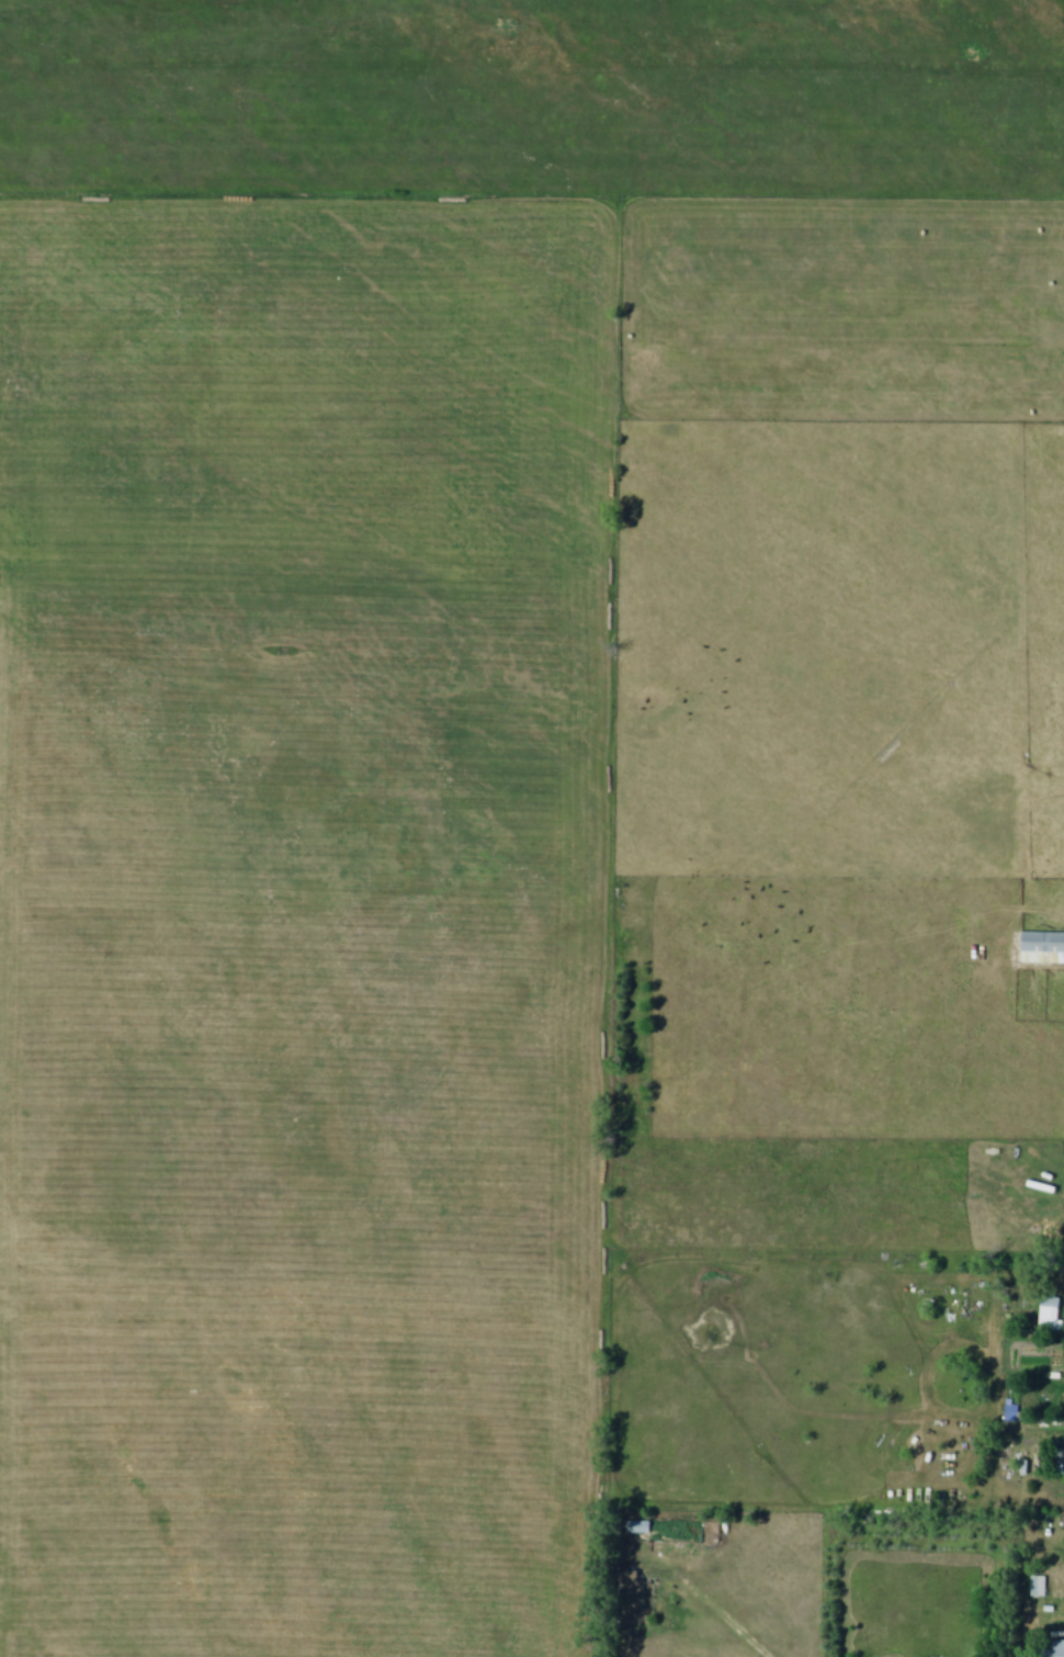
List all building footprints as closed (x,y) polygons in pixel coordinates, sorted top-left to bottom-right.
[(1022,923),(1063,924),(1063,958),(1022,957),(1022,923)] [(1061,1298),(1041,1298),(1041,1332),(1063,1332),(1063,1321),(1061,1321),(1061,1298)] [(652,1523),(628,1523),(628,1535),(652,1535),(652,1523)] [(1032,1598),(1046,1598),(1046,1578),(1032,1578),(1032,1598)] [(1045,1642),(1045,1656),(1063,1656),(1063,1642),(1045,1642)]
